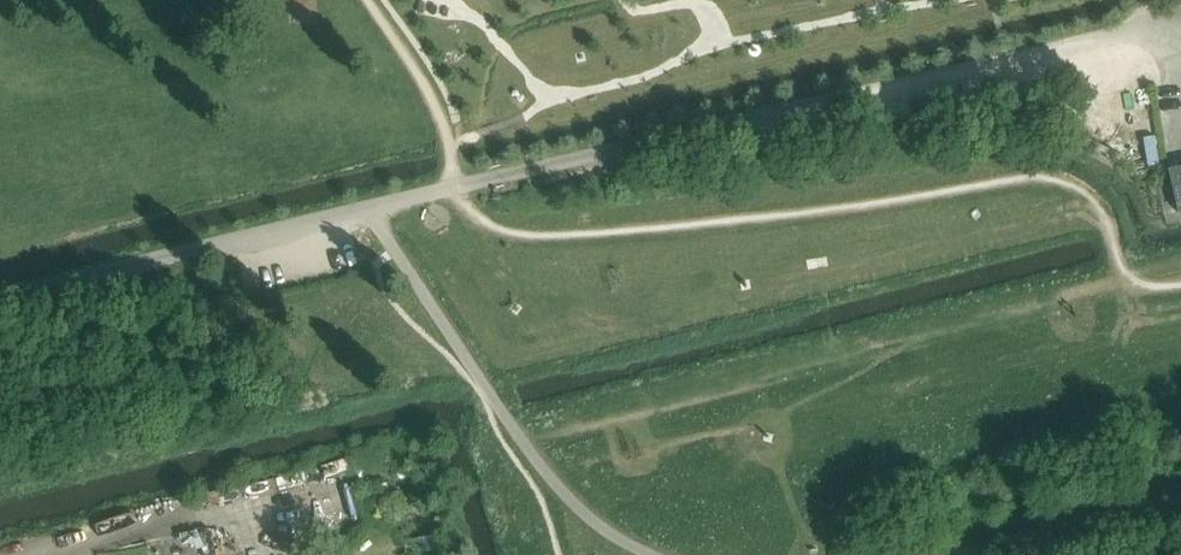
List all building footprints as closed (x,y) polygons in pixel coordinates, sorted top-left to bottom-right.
[(1165,171),(1174,213),(1180,211),(1180,167),(1165,171)]
